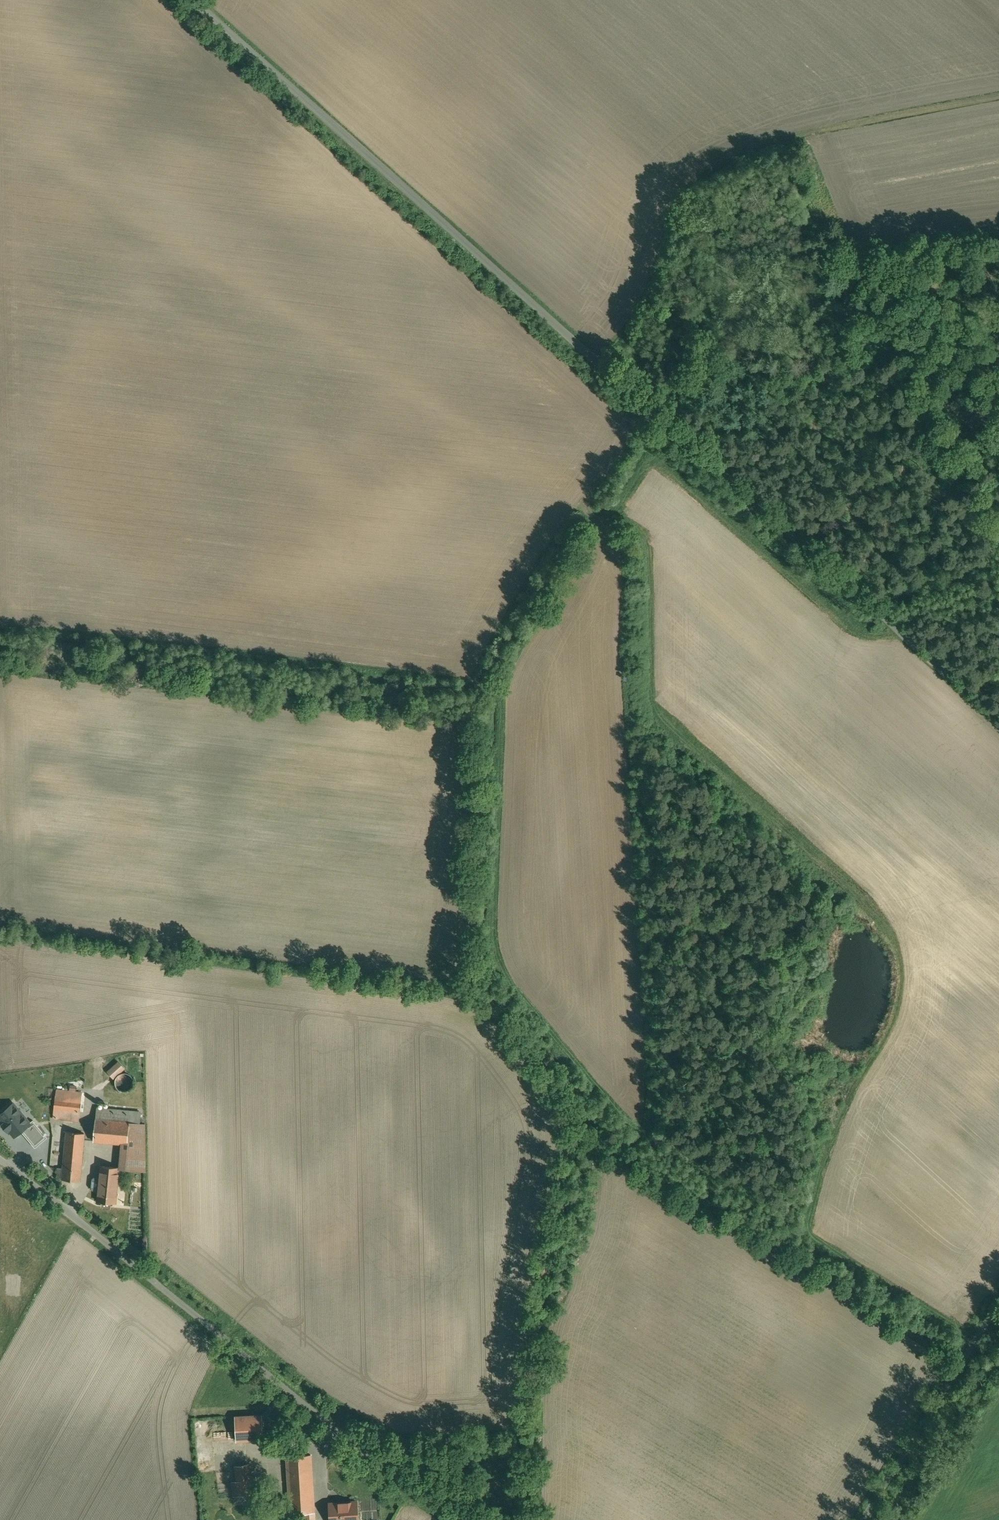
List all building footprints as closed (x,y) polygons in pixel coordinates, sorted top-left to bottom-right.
[(107,1071),(114,1078),(125,1068),(119,1061),(107,1071)] [(133,1085),(134,1082),(133,1078),(131,1075),(128,1073),(124,1073),(121,1073),(118,1075),(116,1079),(115,1082),(116,1086),(118,1089),(121,1091),(125,1091),(128,1091),(131,1089),(133,1085)] [(82,1092),(56,1090),(53,1118),(79,1121),(82,1092)] [(14,1138),(31,1124),(13,1102),(0,1113),(0,1121),(14,1138)] [(131,1111),(97,1108),(94,1141),(122,1144),(127,1144),(130,1122),(131,1111)] [(145,1124),(130,1122),(127,1144),(122,1144),(119,1167),(119,1168),(146,1171),(145,1124)] [(84,1133),(67,1132),(63,1169),(58,1168),(57,1178),(62,1178),(62,1179),(80,1181),(84,1133)] [(119,1167),(101,1165),(98,1201),(116,1203),(119,1168),(119,1167)] [(262,1415),(235,1417),(237,1441),(263,1439),(262,1415)] [(380,1437),(361,1422),(356,1429),(375,1444),(380,1437)] [(311,1454),(287,1456),(290,1513),(314,1512),(311,1454)] [(248,1464),(235,1466),(237,1481),(232,1482),(234,1496),(252,1493),(248,1464)] [(329,1503),(331,1519),(358,1519),(357,1501),(329,1503)] [(240,1505),(243,1519),(257,1519),(254,1503),(240,1505)]
